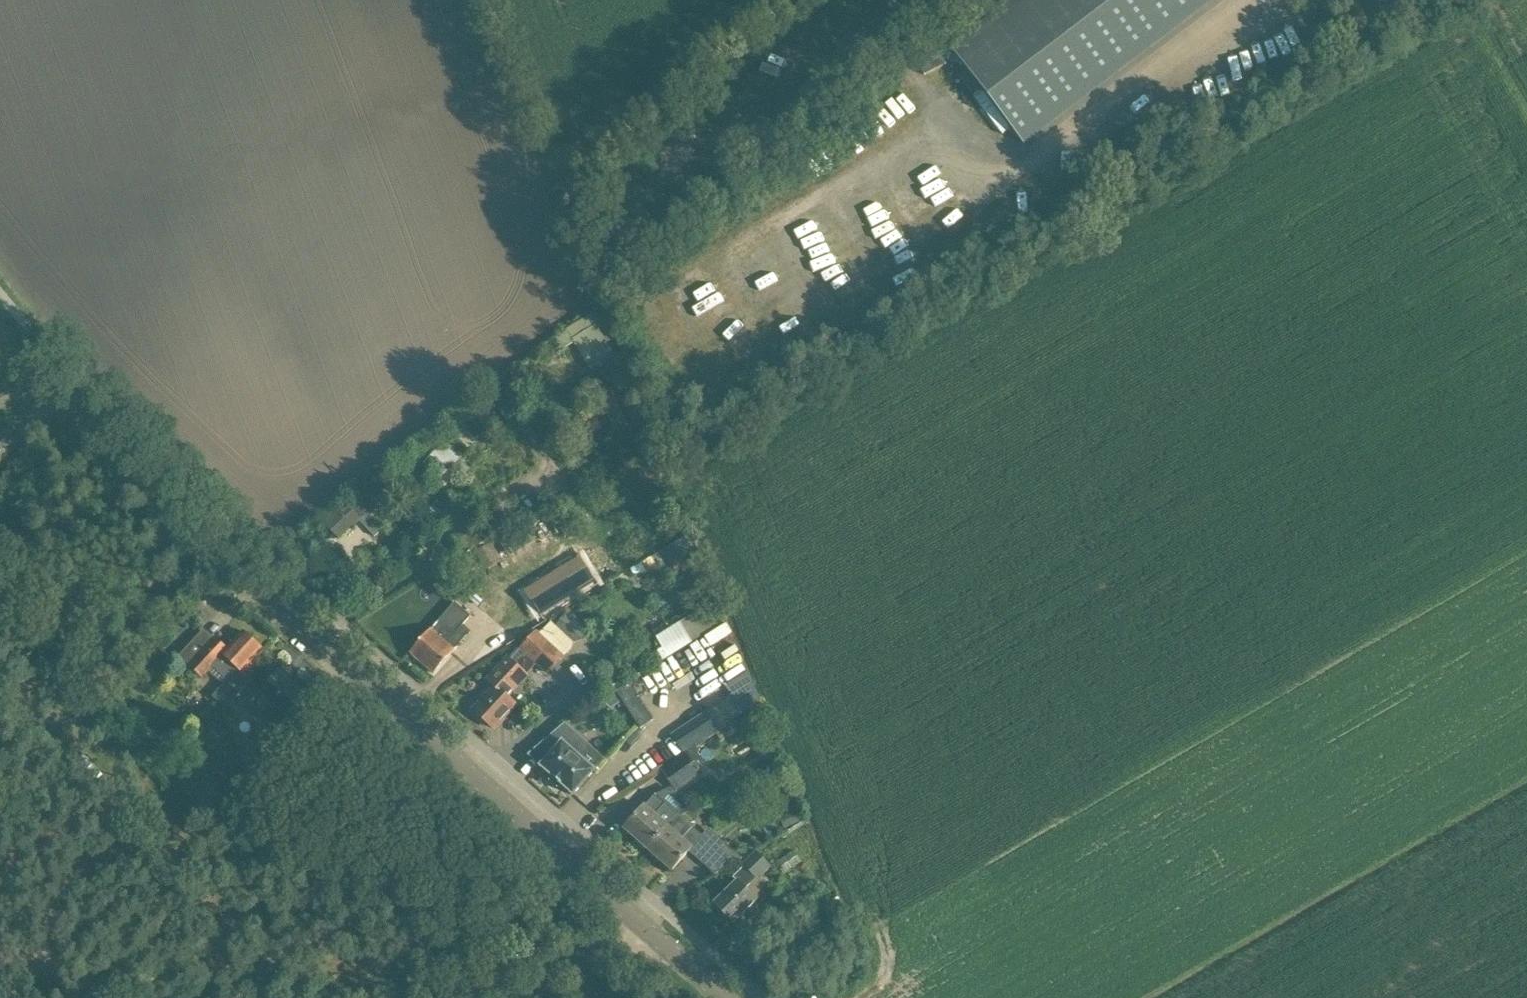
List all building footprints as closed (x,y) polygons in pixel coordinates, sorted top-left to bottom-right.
[(949,45),(1021,141),(1209,0),(1009,0),(949,45)] [(1323,32),(1317,35),(1320,42),(1326,39),(1323,32)] [(24,445),(7,425),(0,431),(0,466),(24,445)] [(375,520),(370,512),(380,503),(364,487),(326,523),(340,538),(359,519),(375,536),(383,529),(375,520)] [(487,570),(507,558),(496,540),(476,552),(487,570)] [(548,585),(491,617),(506,643),(562,609),(548,585)] [(713,628),(729,619),(719,595),(702,604),(655,632),(664,647),(658,651),(663,660),(714,630),(713,628)] [(462,625),(469,617),(454,604),(411,653),(435,673),(455,650),(470,632),(462,625)] [(264,649),(244,632),(228,649),(215,638),(209,644),(199,635),(180,656),(204,678),(216,664),(230,676),(213,696),(226,708),(231,702),(253,680),(244,672),(264,649)] [(509,658),(488,680),(496,687),(474,710),(494,728),(516,705),(508,697),(527,676),(523,672),(534,660),(548,674),(564,658),(537,633),(522,649),(511,661),(509,658)] [(743,713),(760,702),(749,671),(726,685),(743,713)] [(283,713),(301,693),(280,673),(250,705),(261,715),(273,703),(283,713)] [(630,683),(617,692),(641,729),(654,720),(630,683)] [(683,753),(719,729),(707,711),(671,735),(683,753)] [(241,754),(254,765),(279,737),(266,725),(241,754)] [(574,795),(596,770),(579,755),(586,748),(562,726),(544,741),(555,750),(541,766),(574,795)] [(701,774),(698,770),(701,768),(690,751),(663,769),(677,790),(701,774)] [(775,758),(766,763),(771,771),(780,766),(775,758)] [(634,819),(626,828),(637,838),(637,842),(644,849),(648,848),(649,849),(676,818),(681,816),(695,809),(672,788),(658,795),(656,794),(645,806),(642,810),(637,809),(632,815),(634,819)] [(806,818),(801,807),(779,817),(784,828),(806,818)] [(676,818),(649,849),(651,850),(650,854),(657,861),(661,859),(673,870),(692,848),(703,835),(693,827),(693,822),(685,816),(681,816),(676,818)] [(716,875),(742,858),(718,837),(698,860),(716,875)] [(715,903),(734,922),(757,900),(746,890),(758,878),(771,866),(756,850),(742,865),(744,867),(734,877),(738,881),(715,903)] [(782,858),(786,867),(802,861),(798,852),(782,858)] [(767,934),(769,932),(755,917),(740,931),(748,940),(750,938),(761,950),(772,939),(767,934)]
